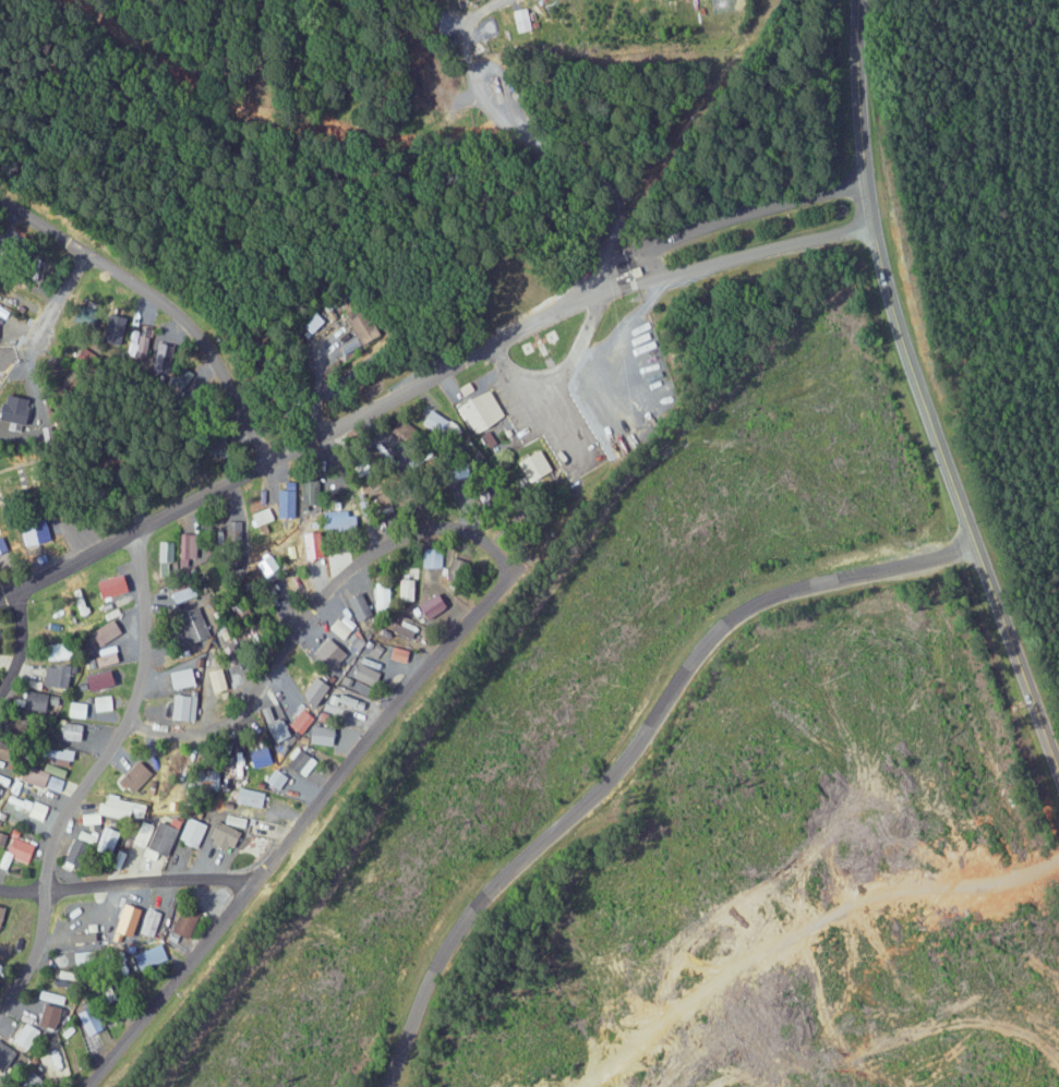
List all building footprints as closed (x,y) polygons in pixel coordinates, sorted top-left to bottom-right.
[(526,29),(522,7),(509,10),(513,31),(526,29)] [(308,333),(322,321),(315,312),(301,324),(308,333)] [(126,353),(142,358),(151,326),(113,314),(109,328),(131,335),(126,353)] [(455,403),(486,385),(502,410),(470,428),(455,403)] [(3,441),(6,422),(29,425),(33,398),(8,395),(4,420),(0,420),(0,441),(3,441)] [(200,446),(208,455),(223,442),(215,433),(200,446)] [(546,473),(537,450),(515,458),(524,481),(546,473)] [(318,475),(299,475),(299,494),(318,495),(318,475)] [(268,521),(265,509),(247,514),(251,526),(268,521)] [(320,510),(320,528),(346,529),(347,511),(320,510)] [(27,546),(53,542),(49,521),(23,525),(27,546)] [(298,533),(302,560),(317,558),(314,531),(298,533)] [(177,567),(187,567),(187,533),(176,534),(177,567)] [(170,542),(155,542),(155,571),(170,572),(170,542)] [(440,568),(440,549),(420,548),(420,567),(440,568)] [(100,581),(104,599),(132,593),(128,575),(100,581)] [(410,601),(411,579),(396,578),(395,600),(410,601)] [(366,612),(357,592),(343,598),(352,618),(366,612)] [(419,623),(441,608),(432,593),(410,608),(419,623)] [(184,644),(206,636),(195,606),(173,613),(184,644)] [(347,630),(332,618),(325,628),(339,639),(347,630)] [(123,634),(117,620),(93,632),(100,645),(123,634)] [(396,626),(412,634),(415,627),(399,620),(396,626)] [(407,639),(410,632),(389,624),(386,631),(407,639)] [(343,639),(352,651),(364,642),(354,631),(343,639)] [(327,672),(343,655),(325,637),(309,654),(327,672)] [(385,659),(401,663),(404,651),(388,646),(385,659)] [(347,677),(368,687),(375,672),(354,662),(347,677)] [(47,665),(46,687),(70,688),(71,666),(47,665)] [(164,671),(166,688),(189,686),(187,669),(164,671)] [(93,692),(118,687),(115,670),(90,675),(93,692)] [(336,684),(349,689),(352,680),(339,675),(336,684)] [(302,702),(313,709),(326,687),(316,681),(302,702)] [(57,715),(61,698),(32,691),(28,708),(57,715)] [(94,696),(94,711),(113,710),(112,695),(94,696)] [(191,696),(166,695),(165,720),(190,721),(191,696)] [(362,701),(334,695),(332,704),(360,710),(362,701)] [(72,718),(87,718),(87,703),(72,702),(72,718)] [(311,719),(299,709),(286,725),(298,735),(311,719)] [(263,727),(273,744),(287,736),(278,719),(263,727)] [(59,741),(83,742),(84,724),(59,723),(59,741)] [(305,745),(328,745),(329,727),(306,726),(305,745)] [(248,768),(268,764),(264,747),(245,750),(248,768)] [(73,749),(54,748),(53,765),(72,766),(73,749)] [(283,764),(301,777),(313,761),(295,748),(283,764)] [(129,791),(147,772),(134,760),(116,779),(129,791)] [(44,789),(50,775),(27,764),(21,778),(44,789)] [(262,781),(275,790),(284,777),(271,768),(262,781)] [(195,787),(214,788),(215,770),(196,769),(195,787)] [(22,782),(14,779),(9,791),(17,795),(22,782)] [(258,807),(260,792),(234,789),(232,804),(258,807)] [(44,821),(48,809),(9,792),(4,804),(29,813),(28,814),(44,821)] [(133,816),(133,801),(94,801),(94,816),(133,816)] [(46,828),(46,820),(21,817),(20,826),(46,828)] [(195,847),(202,823),(181,818),(175,841),(195,847)] [(173,828),(154,821),(153,825),(139,820),(127,854),(113,849),(107,867),(119,871),(122,863),(135,868),(139,857),(151,861),(154,854),(163,858),(173,828)] [(223,847),(224,845),(233,848),(239,830),(211,821),(205,842),(223,847)] [(30,864),(37,845),(18,839),(20,832),(10,828),(4,847),(7,848),(0,867),(8,869),(12,858),(30,864)] [(153,936),(160,912),(136,904),(129,929),(153,936)] [(169,929),(188,936),(197,912),(178,905),(169,929)] [(145,969),(169,958),(161,943),(138,954),(145,969)] [(63,1005),(65,996),(41,991),(39,1000),(63,1005)] [(56,1029),(58,1007),(41,1005),(38,1027),(56,1029)] [(80,1014),(90,1035),(105,1029),(95,1007),(80,1014)] [(40,1031),(27,1022),(13,1041),(27,1050),(40,1031)] [(7,1068),(8,1066),(17,1071),(24,1057),(3,1045),(0,1050),(0,1064),(7,1068)]
